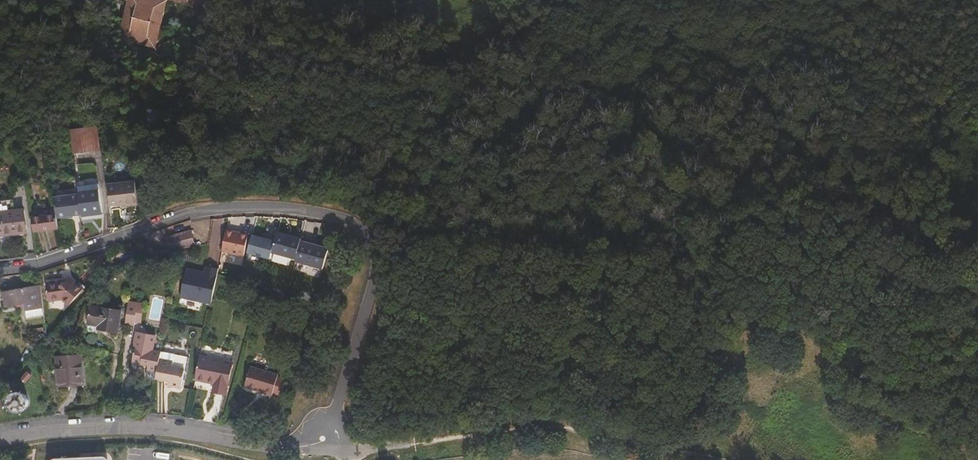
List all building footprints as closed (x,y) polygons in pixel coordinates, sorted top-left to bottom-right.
[(113,38),(148,48),(161,2),(156,0),(123,0),(113,38)] [(122,58),(135,63),(138,51),(125,47),(122,58)] [(72,157),(98,153),(95,128),(69,130),(72,157)] [(82,178),(75,179),(76,189),(83,188),(82,178)] [(131,187),(103,190),(106,209),(123,207),(123,209),(133,208),(131,187)] [(80,217),(81,222),(103,219),(99,189),(77,192),(77,196),(80,217)] [(55,221),(80,217),(77,196),(52,199),(54,217),(55,221)] [(22,211),(4,213),(7,235),(25,234),(22,211)] [(32,234),(56,231),(55,221),(54,217),(30,220),(32,234)] [(226,227),(223,253),(246,255),(248,230),(226,227)] [(194,245),(190,232),(164,239),(168,252),(194,245)] [(325,267),(330,244),(277,233),(276,239),(252,234),(248,254),(271,259),(272,255),(325,267)] [(124,256),(127,266),(133,264),(141,261),(138,253),(132,255),(131,253),(124,256)] [(180,298),(212,304),(219,267),(206,264),(205,270),(186,266),(180,298)] [(245,276),(241,271),(235,273),(234,278),(238,282),(244,281),(245,276)] [(61,284),(43,287),(45,301),(59,300),(66,306),(79,291),(66,279),(61,284)] [(37,287),(0,292),(0,295),(2,307),(20,305),(21,313),(24,312),(40,310),(37,287)] [(159,320),(164,299),(153,297),(148,318),(159,320)] [(128,303),(125,325),(133,327),(133,324),(140,325),(144,305),(128,303)] [(25,320),(41,318),(40,310),(24,312),(25,320)] [(117,336),(120,314),(91,310),(88,328),(98,329),(98,333),(117,336)] [(35,347),(43,337),(38,333),(29,342),(35,347)] [(148,381),(156,383),(156,379),(160,355),(152,353),(154,339),(137,336),(132,365),(148,368),(147,373),(146,379),(148,381)] [(160,355),(156,379),(169,381),(168,387),(182,390),(187,361),(160,355)] [(85,387),(84,359),(62,361),(64,389),(85,387)] [(233,366),(199,359),(195,383),(213,387),(212,395),(227,398),(233,366)] [(244,390),(273,399),(278,379),(251,370),(244,390)] [(24,394),(22,394),(20,394),(18,395),(17,397),(16,399),(15,401),(15,403),(16,405),(17,406),(19,408),(21,409),(23,409),(25,409),(27,408),(28,406),(29,404),(30,402),(30,400),(29,398),(28,396),(26,395),(24,394)]
